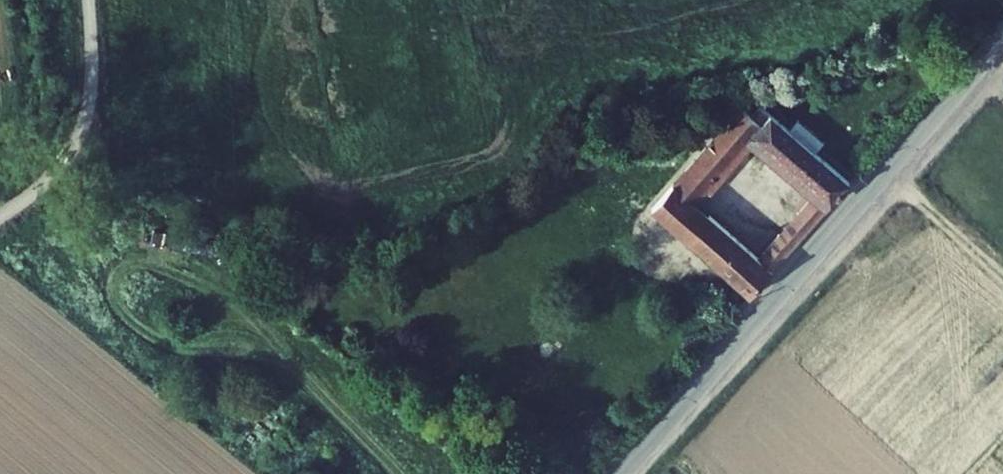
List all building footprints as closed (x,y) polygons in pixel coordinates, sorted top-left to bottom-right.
[(738,284),(842,167),(753,88),(739,104),(724,90),(634,193),(738,284)]
